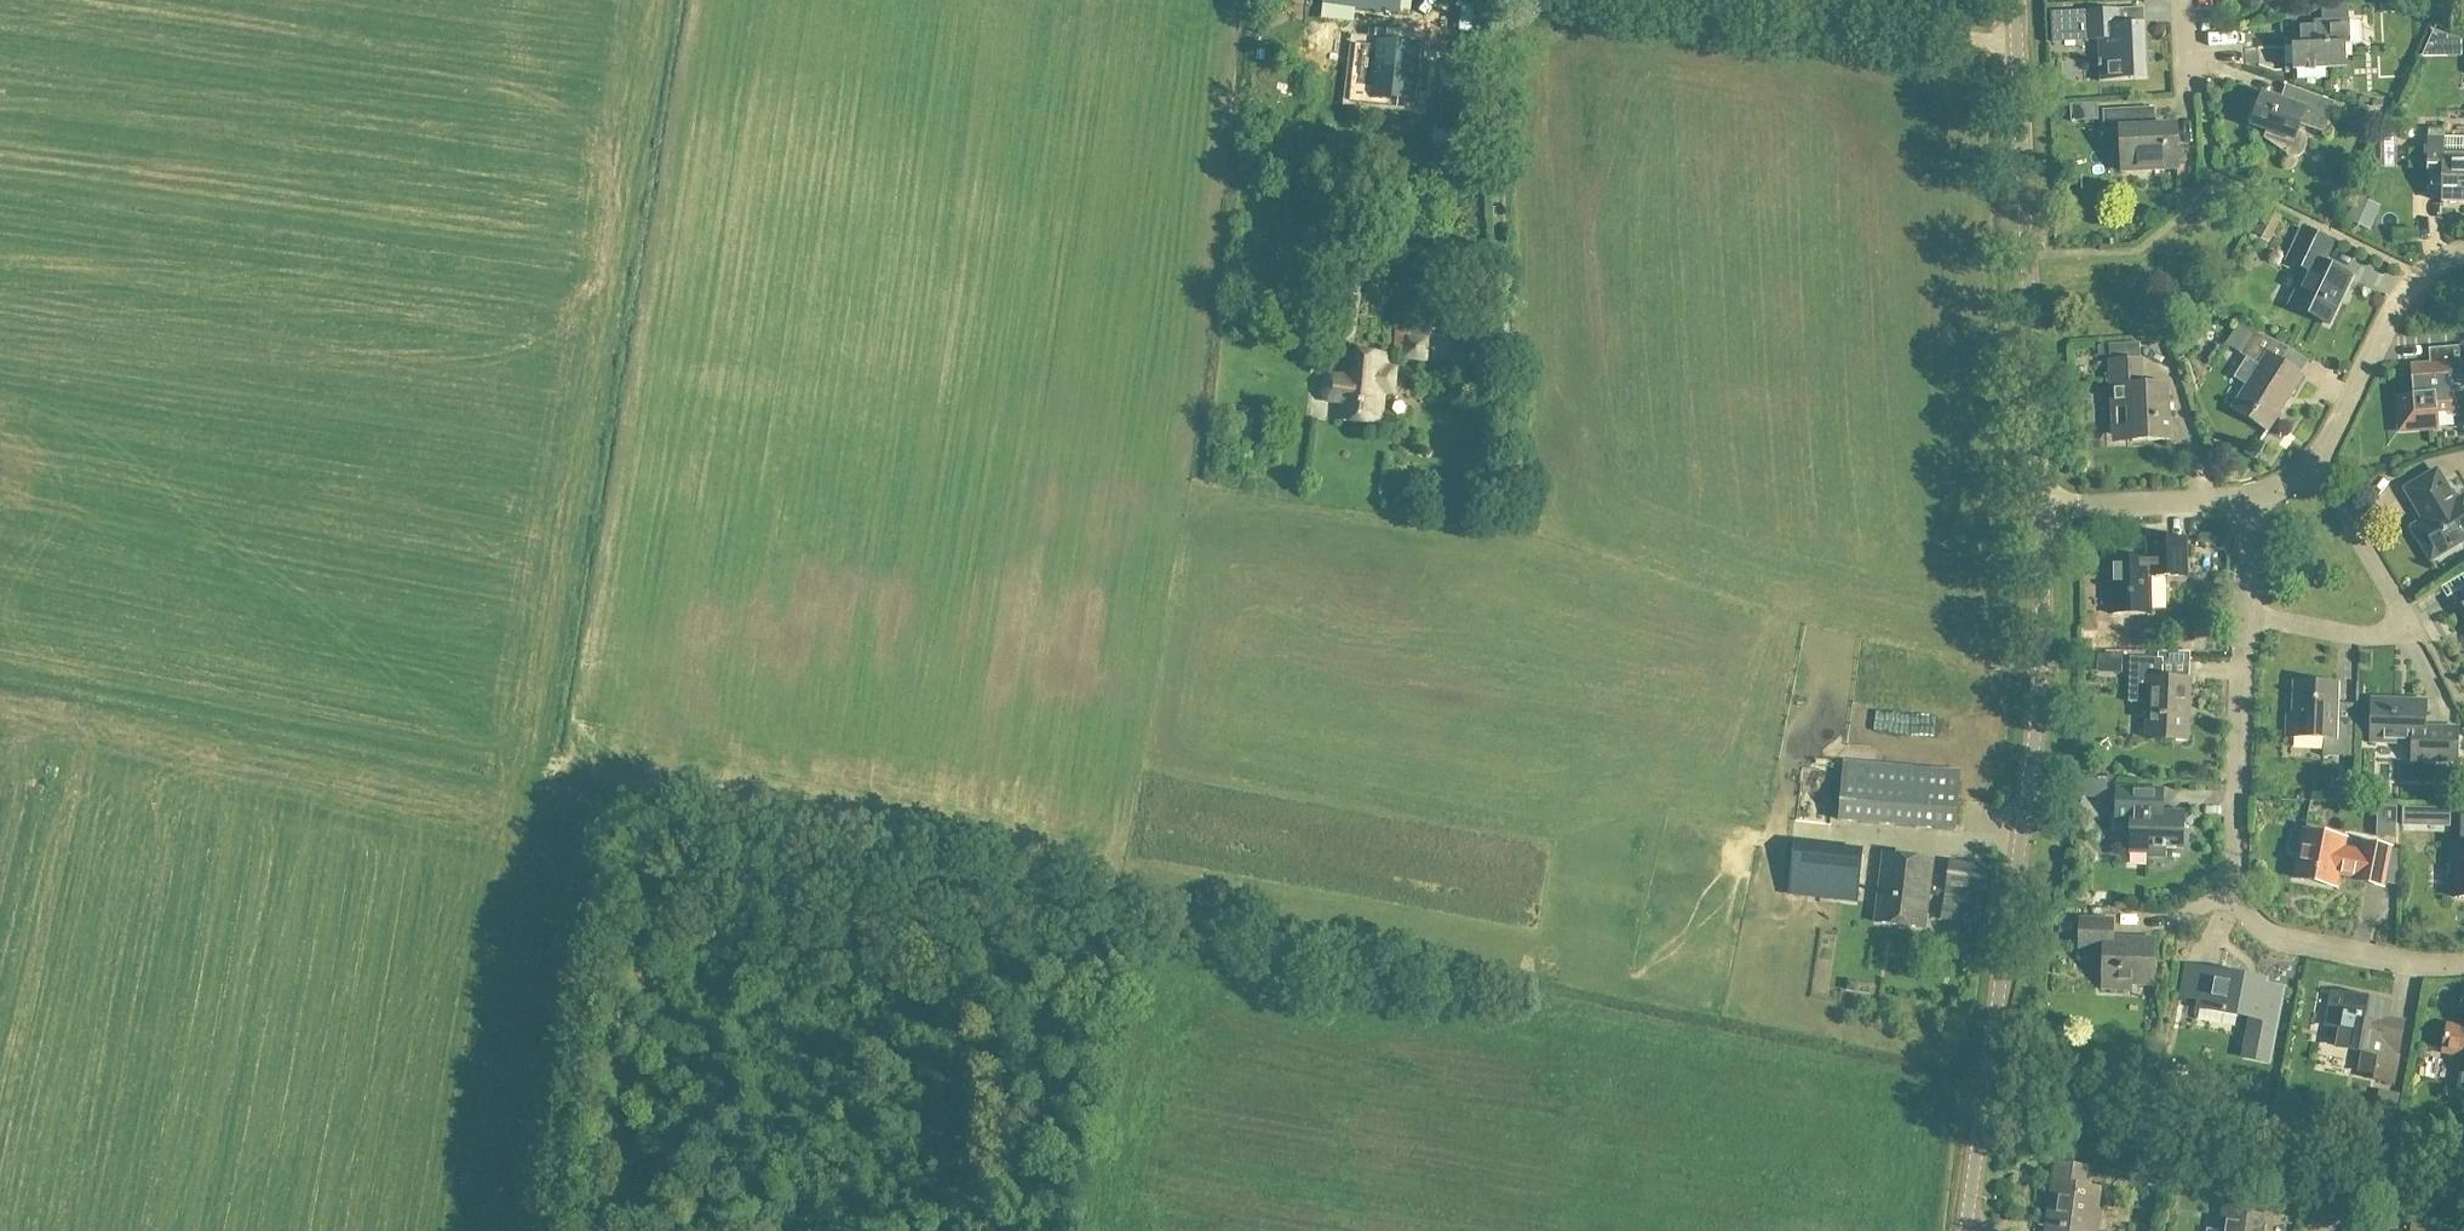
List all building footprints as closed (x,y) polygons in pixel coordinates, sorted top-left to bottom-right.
[(1401,0),(1323,0),(1322,3),(1400,12),(1401,0)] [(2349,18),(2349,6),(2324,9),(2325,25),(2300,27),(2301,45),(2294,45),(2295,69),(2349,67),(2348,56),(2352,56),(2350,18),(2349,18)] [(2122,9),(2052,13),(2053,43),(2100,40),(2102,82),(2148,80),(2145,24),(2123,25),(2122,9)] [(1424,90),(1426,75),(1428,75),(1428,73),(1421,72),(1423,57),(1383,52),(1382,59),(1356,56),(1356,58),(1360,59),(1356,98),(1377,100),(1376,112),(1410,116),(1411,101),(1425,103),(1426,90),(1424,90)] [(2300,131),(2302,124),(2327,132),(2337,102),(2294,88),(2289,103),(2264,95),(2254,125),(2269,130),(2266,139),(2289,154),(2289,156),(2291,157),(2291,155),(2296,157),(2302,156),(2306,152),(2309,143),(2308,138),(2304,133),(2300,131)] [(2099,119),(2098,103),(2086,103),(2087,120),(2099,119)] [(2103,110),(2104,130),(2119,130),(2121,170),(2179,168),(2177,126),(2139,128),(2138,108),(2103,110)] [(2368,109),(2358,117),(2372,134),(2382,125),(2368,109)] [(2428,168),(2428,191),(2443,191),(2443,201),(2463,201),(2463,136),(2444,135),(2444,129),(2429,128),(2428,168)] [(2346,218),(2371,229),(2381,206),(2357,195),(2346,218)] [(2271,241),(2283,217),(2264,208),(2252,231),(2271,241)] [(2307,269),(2290,304),(2329,323),(2352,276),(2325,262),(2335,242),(2305,227),(2289,260),(2307,269)] [(2417,230),(2394,230),(2394,242),(2417,242),(2417,230)] [(1345,267),(1334,339),(1353,342),(1364,270),(1345,267)] [(1400,307),(1395,355),(1404,356),(1403,357),(1427,360),(1430,339),(1409,337),(1411,318),(1410,316),(1411,308),(1400,307)] [(2239,322),(2226,343),(2240,352),(2247,356),(2236,374),(2234,377),(2247,385),(2234,405),(2270,428),(2302,378),(2280,363),(2290,346),(2255,330),(2254,331),(2239,322)] [(2143,359),(2140,359),(2140,343),(2109,344),(2110,360),(2112,414),(2132,413),(2133,440),(2171,438),(2169,383),(2144,384),(2143,359)] [(2430,348),(2431,364),(2413,365),(2415,394),(2400,395),(2402,428),(2439,425),(2438,411),(2453,410),(2451,381),(2463,380),(2463,345),(2430,348)] [(1382,423),(1385,394),(1394,395),(1397,368),(1388,367),(1389,354),(1345,349),(1343,373),(1330,372),(1325,375),(1322,380),(1320,386),(1320,392),(1322,398),(1326,403),(1339,404),(1338,418),(1382,423)] [(2463,538),(2463,495),(2456,500),(2437,469),(2406,488),(2425,519),(2413,526),(2432,558),(2463,538)] [(2185,538),(2167,538),(2146,539),(2147,558),(2109,558),(2110,614),(2149,613),(2148,576),(2168,576),(2185,576),(2185,538)] [(2098,650),(2098,631),(2088,631),(2088,650),(2098,650)] [(2113,655),(2112,670),(2122,670),(2122,656),(2113,655)] [(2186,738),(2188,678),(2158,677),(2159,657),(2130,656),(2128,701),(2148,701),(2147,737),(2186,738)] [(2337,726),(2338,682),(2295,681),(2294,714),(2290,713),(2289,737),(2325,738),(2324,756),(2352,757),(2353,727),(2337,726)] [(2459,729),(2444,728),(2427,728),(2428,699),(2373,698),(2372,742),(2414,744),(2413,760),(2426,760),(2444,761),(2458,761),(2459,729)] [(1844,760),(1839,821),(1956,831),(1962,770),(1844,760)] [(2107,797),(2108,780),(2077,779),(2076,797),(2107,797)] [(2352,802),(2353,786),(2343,785),(2343,801),(2352,802)] [(2117,787),(2117,808),(2130,809),(2130,830),(2125,829),(2125,844),(2129,844),(2129,851),(2147,852),(2146,856),(2166,857),(2166,847),(2183,847),(2184,811),(2161,810),(2162,788),(2117,787)] [(2417,826),(2417,808),(2403,808),(2402,826),(2417,826)] [(2346,839),(2305,830),(2296,877),(2336,886),(2340,868),(2358,872),(2356,880),(2383,886),(2391,848),(2364,842),(2362,852),(2344,848),(2346,839)] [(1862,881),(1865,850),(1797,842),(1792,887),(1824,891),(1825,877),(1862,881)] [(2456,897),(2463,897),(2463,843),(2449,843),(2449,863),(2456,863),(2456,897)] [(1923,927),(1932,859),(1885,853),(1876,921),(1923,927)] [(1987,866),(1950,861),(1942,919),(1980,924),(1987,866)] [(2131,988),(2131,986),(2152,986),(2154,940),(2112,938),(2113,920),(2081,919),(2080,946),(2104,947),(2102,987),(2131,988)] [(2266,980),(2206,968),(2198,1009),(2251,1019),(2243,1057),(2269,1062),(2283,989),(2265,986),(2266,980)] [(2391,1003),(2349,995),(2334,992),(2328,1026),(2343,1028),(2340,1047),(2366,1052),(2362,1071),(2377,1074),(2376,1080),(2394,1083),(2401,1045),(2384,1042),(2391,1003)] [(2449,1025),(2444,1051),(2463,1055),(2460,1071),(2462,1071),(2459,1087),(2463,1088),(2463,1028),(2449,1025)] [(2153,1080),(2169,1084),(2173,1068),(2157,1064),(2153,1080)] [(2392,1131),(2398,1094),(2381,1091),(2374,1128),(2392,1131)] [(2053,1180),(2046,1230),(2095,1230),(2101,1187),(2091,1185),(2094,1167),(2055,1161),(2053,1180)] [(2272,1211),(2223,1204),(2219,1230),(2269,1230),(2272,1211)]
